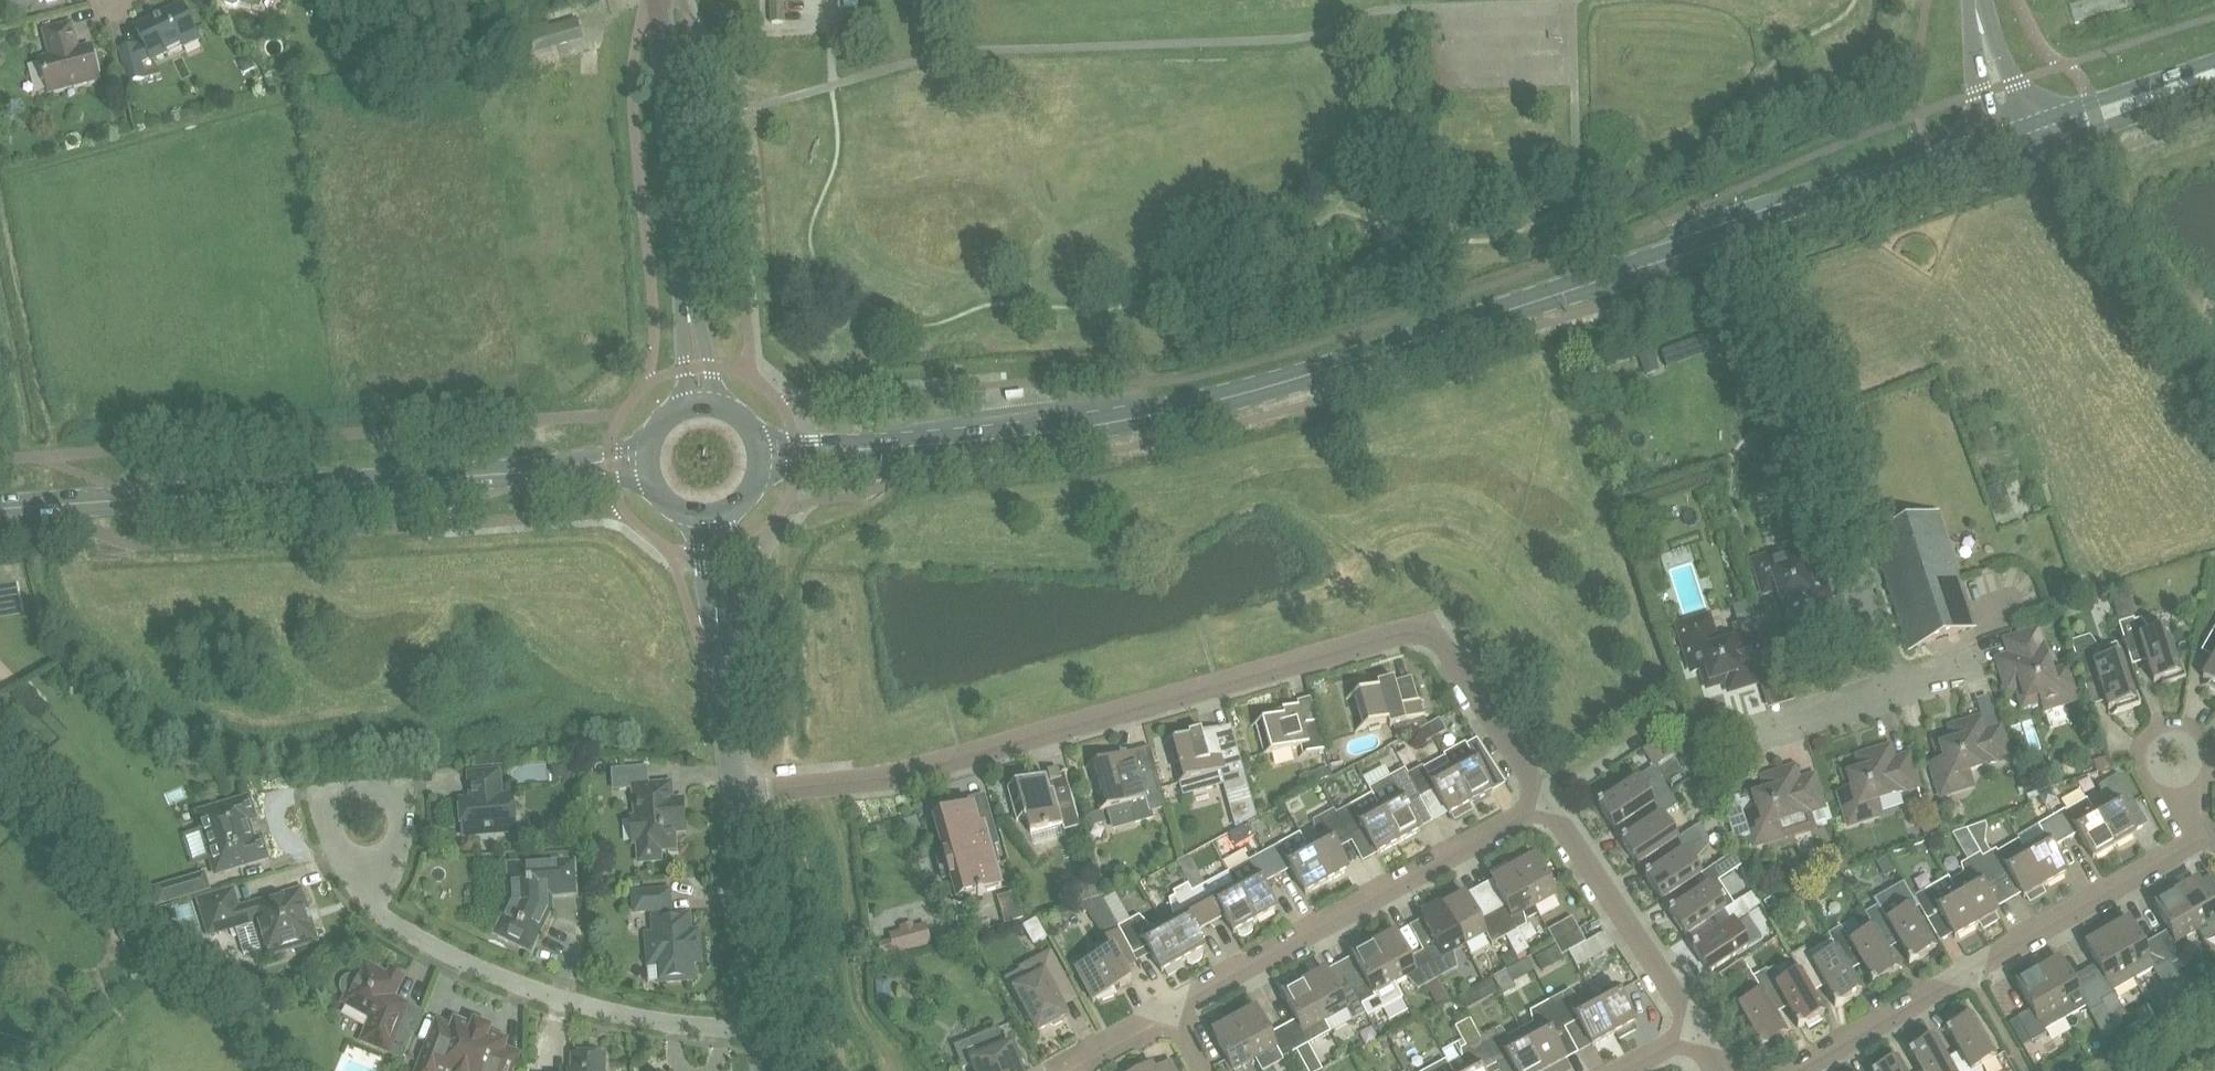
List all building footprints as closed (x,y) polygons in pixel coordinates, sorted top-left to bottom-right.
[(773,7),(773,25),(784,25),(784,0),(773,0),(773,7)] [(152,60),(183,45),(181,42),(195,35),(196,36),(197,36),(189,19),(191,17),(188,10),(184,9),(182,5),(136,28),(145,45),(137,49),(136,46),(121,50),(129,83),(145,79),(141,63),(151,58),(152,60)] [(551,24),(528,31),(534,50),(583,36),(578,22),(552,30),(551,24)] [(49,93),(100,80),(91,47),(78,50),(72,24),(44,31),(51,57),(40,60),(49,93)] [(249,57),(243,61),(241,66),(244,72),(254,67),(249,57)] [(1638,356),(1643,370),(1658,365),(1653,351),(1638,356)] [(2006,500),(2005,497),(2001,485),(1985,490),(1990,505),(2006,500)] [(1873,536),(1874,538),(1910,650),(1974,628),(1937,514),(1873,536)] [(1763,559),(1754,562),(1757,572),(1764,593),(1778,588),(1797,646),(1828,636),(1819,607),(1832,603),(1825,581),(1822,572),(1815,574),(1812,575),(1806,556),(1816,553),(1811,537),(1783,546),(1785,552),(1763,559)] [(1678,626),(1683,641),(1686,651),(1692,672),(1702,669),(1708,687),(1726,682),(1728,685),(1730,691),(1739,688),(1760,682),(1755,666),(1770,662),(1761,633),(1757,619),(1732,627),(1736,641),(1718,646),(1714,632),(1709,617),(1678,626)] [(2145,656),(2147,661),(2154,683),(2155,683),(2156,688),(2186,678),(2180,661),(2177,662),(2166,630),(2152,634),(2141,619),(2135,621),(2134,619),(2119,624),(2131,660),(2145,656)] [(2204,646),(2214,652),(2214,628),(2204,646)] [(2076,700),(2073,690),(2066,669),(2051,674),(2037,631),(2007,641),(2011,655),(1998,660),(2008,691),(2018,688),(2023,706),(2042,700),(2045,710),(2076,700)] [(2100,682),(2109,710),(2111,715),(2141,705),(2135,688),(2131,689),(2121,657),(2103,662),(2099,649),(2090,652),(2085,636),(2071,640),(2086,687),(2100,682)] [(2203,679),(2204,679),(2201,684),(2214,692),(2214,658),(2203,679)] [(1407,722),(1425,717),(1429,715),(1429,714),(1423,716),(1419,702),(1425,700),(1425,699),(1402,706),(1394,679),(1378,684),(1379,689),(1371,691),(1370,688),(1358,691),(1359,695),(1346,699),(1347,700),(1356,697),(1365,728),(1356,730),(1356,732),(1368,728),(1370,732),(1382,728),(1381,725),(1389,722),(1391,727),(1407,722)] [(1326,751),(1317,721),(1305,725),(1299,706),(1283,710),(1284,716),(1262,722),(1271,754),(1301,746),(1304,757),(1326,751)] [(1941,796),(1951,793),(1972,786),(1967,771),(2010,758),(2001,727),(1986,732),(1982,718),(1951,728),(1954,738),(1935,743),(1941,762),(1932,765),(1941,796)] [(1440,719),(1416,732),(1423,745),(1447,732),(1440,719)] [(1221,751),(1215,730),(1174,741),(1186,782),(1221,772),(1223,778),(1244,772),(1237,747),(1221,751)] [(1682,751),(1698,774),(1710,766),(1694,743),(1682,751)] [(1859,757),(1861,764),(1862,767),(1843,773),(1849,791),(1839,794),(1849,825),(1880,815),(1875,800),(1918,787),(1908,756),(1894,761),(1889,747),(1859,757)] [(1471,755),(1451,766),(1471,804),(1493,793),(1469,749),(1468,750),(1471,755)] [(1168,808),(1157,771),(1140,776),(1134,754),(1136,754),(1136,752),(1118,757),(1117,753),(1116,754),(1119,763),(1095,769),(1108,816),(1132,809),(1136,822),(1152,817),(1151,813),(1168,808)] [(1470,805),(1471,804),(1451,766),(1450,767),(1444,758),(1424,769),(1422,767),(1408,774),(1421,798),(1436,791),(1450,816),(1452,815),(1455,820),(1473,811),(1470,805)] [(2099,773),(2111,769),(2108,758),(2095,762),(2099,773)] [(1615,830),(1635,817),(1639,814),(1670,793),(1654,767),(1636,779),(1637,781),(1603,804),(1601,802),(1598,804),(1615,830)] [(1326,768),(1314,773),(1317,783),(1330,778),(1326,768)] [(1813,827),(1809,812),(1823,808),(1814,777),(1799,782),(1795,768),(1763,778),(1766,788),(1748,793),(1750,798),(1740,801),(1739,797),(1723,802),(1736,841),(1751,836),(1755,846),(1813,827)] [(625,788),(624,771),(614,772),(616,789),(625,788)] [(1407,806),(1421,798),(1408,774),(1408,775),(1406,771),(1381,784),(1389,800),(1379,806),(1399,844),(1421,832),(1407,806)] [(464,837),(478,836),(478,839),(482,842),(491,841),(495,837),(494,834),(516,832),(515,828),(518,828),(520,826),(520,816),(517,814),(514,814),(513,795),(502,796),(500,772),(469,774),(471,799),(461,800),(464,837)] [(2104,803),(2093,809),(2114,847),(2136,835),(2121,809),(2134,802),(2119,774),(2099,786),(2104,803)] [(1082,829),(1070,787),(1069,788),(1071,794),(1056,799),(1054,792),(1051,792),(1047,777),(1004,790),(1004,791),(1014,788),(1018,802),(1012,803),(1017,821),(1026,818),(1031,835),(1063,825),(1065,832),(1080,827),(1081,830),(1082,829)] [(678,821),(685,821),(683,800),(672,801),(671,784),(634,787),(637,818),(631,818),(633,844),(638,843),(640,862),(661,861),(660,850),(676,849),(675,832),(679,832),(678,821)] [(1679,805),(1670,793),(1639,814),(1647,826),(1626,840),(1625,838),(1622,840),(1639,866),(1663,850),(1677,839),(1662,816),(1679,805)] [(1372,794),(1336,814),(1350,838),(1364,830),(1378,855),(1399,844),(1379,806),(1372,794)] [(214,876),(224,873),(269,859),(262,837),(255,840),(250,822),(257,820),(250,798),(196,814),(214,876)] [(2093,859),(2114,847),(2093,809),(2086,798),(2052,818),(2065,842),(2079,834),(2093,859)] [(999,845),(986,800),(971,804),(972,808),(935,818),(946,857),(937,859),(943,880),(952,877),(955,888),(951,894),(953,901),(960,905),(967,903),(970,897),(978,895),(979,897),(983,896),(983,894),(1002,888),(995,865),(1000,864),(995,846),(999,845)] [(1335,846),(1350,838),(1336,814),(1334,810),(1313,821),(1318,839),(1307,845),(1327,883),(1349,871),(1335,846)] [(2065,842),(2052,818),(2038,826),(2045,837),(2024,849),(2045,887),(2067,874),(2052,849),(2065,842)] [(1922,824),(1926,838),(1934,836),(1930,822),(1922,824)] [(1694,828),(1677,839),(1663,850),(1671,861),(1650,875),(1649,873),(1645,876),(1662,901),(1686,885),(1701,875),(1693,863),(1707,848),(1694,828)] [(1327,883),(1307,845),(1300,833),(1265,853),(1278,877),(1292,869),(1306,895),(1327,883)] [(2042,889),(2045,887),(2024,849),(2019,840),(1998,853),(1996,850),(1983,857),(1981,854),(1997,881),(2010,874),(2024,899),(2026,898),(2030,904),(2045,895),(2042,889)] [(1728,857),(1736,870),(1744,865),(1739,850),(1728,857)] [(1832,853),(1828,860),(1832,871),(1845,867),(1839,851),(1832,853)] [(1235,884),(1256,922),(1277,910),(1263,885),(1278,877),(1265,853),(1250,861),(1256,872),(1235,884)] [(1951,882),(1955,889),(1977,926),(1979,925),(1983,931),(1999,921),(1996,915),(1998,914),(1983,889),(1997,881),(1981,854),(1961,865),(1964,874),(1951,882)] [(1536,857),(1514,869),(1535,907),(1555,896),(1558,901),(1559,900),(1536,857)] [(508,865),(510,890),(512,889),(512,903),(497,934),(531,951),(551,910),(550,895),(575,893),(573,861),(508,865)] [(1725,910),(1734,905),(1719,881),(1726,877),(1718,864),(1701,875),(1686,885),(1695,897),(1674,911),(1673,909),(1669,911),(1686,937),(1710,921),(1725,910)] [(1506,906),(1493,913),(1506,937),(1520,930),(1513,918),(1535,907),(1514,869),(1492,881),(1506,906)] [(1766,870),(1757,873),(1761,886),(1770,883),(1766,870)] [(1234,934),(1238,932),(1239,934),(1245,936),(1252,932),(1254,926),(1253,924),(1256,922),(1235,884),(1229,873),(1193,892),(1206,916),(1220,908),(1234,934)] [(150,907),(189,895),(209,889),(204,875),(139,895),(150,907)] [(1865,913),(1875,930),(1884,946),(1897,939),(1909,960),(1907,961),(1910,965),(1936,949),(1913,910),(1919,907),(1903,879),(1873,896),(1878,906),(1865,913)] [(2176,893),(2198,931),(2214,921),(2214,904),(2212,906),(2197,881),(2176,893)] [(1191,924),(1206,916),(1193,892),(1188,885),(1174,893),(1176,896),(1170,900),(1174,917),(1163,923),(1184,961),(1187,959),(1188,962),(1194,964),(1201,960),(1203,954),(1202,951),(1205,949),(1191,924)] [(1955,938),(1977,926),(1955,889),(1934,901),(1928,889),(1914,897),(1927,921),(1941,913),(1955,938)] [(210,935),(236,927),(244,953),(264,947),(267,957),(317,941),(312,924),(308,925),(298,892),(239,909),(234,891),(200,901),(210,935)] [(635,912),(671,910),(669,891),(634,894),(635,912)] [(2198,931),(2176,893),(2155,906),(2169,931),(2156,938),(2172,966),(2192,955),(2187,937),(2198,931)] [(1492,945),(1506,937),(1493,913),(1480,921),(1466,895),(1444,907),(1465,945),(1486,933),(1492,945)] [(1742,900),(1734,905),(1725,910),(1710,921),(1718,933),(1698,947),(1696,945),(1693,947),(1710,973),(1749,947),(1734,923),(1750,912),(1742,900)] [(1100,904),(1087,911),(1094,925),(1096,924),(1104,939),(1112,934),(1104,918),(1107,916),(1100,904)] [(1453,951),(1465,945),(1444,907),(1423,919),(1436,944),(1423,952),(1438,979),(1457,968),(1453,951)] [(160,911),(140,915),(144,934),(164,929),(160,911)] [(664,971),(664,982),(690,980),(694,976),(693,963),(697,962),(700,958),(700,947),(702,946),(701,928),(690,929),(689,915),(653,918),(655,935),(652,938),(650,942),(648,946),(648,951),(649,955),(651,959),(654,963),(657,965),(657,966),(662,968),(664,971)] [(1184,961),(1163,923),(1152,929),(1140,916),(1118,927),(1121,931),(1134,955),(1148,948),(1162,973),(1166,971),(1169,977),(1184,968),(1181,963),(1184,961)] [(1548,931),(1555,943),(1580,930),(1573,917),(1548,931)] [(2172,966),(2156,938),(2143,946),(2129,921),(2107,933),(2129,970),(2134,980),(2155,968),(2156,970),(2170,962),(2172,966)] [(927,927),(904,933),(893,936),(895,942),(881,946),(884,959),(932,946),(927,927)] [(1828,935),(1838,952),(1847,967),(1860,960),(1872,981),(1870,982),(1873,986),(1899,971),(1884,946),(1875,930),(1851,944),(1842,927),(1828,935)] [(1580,930),(1555,943),(1562,956),(1587,943),(1580,930)] [(1119,932),(1106,939),(1113,951),(1077,971),(1094,1002),(1097,1000),(1098,1002),(1118,995),(1115,990),(1120,987),(1120,988),(1131,982),(1125,969),(1136,963),(1119,932)] [(1396,933),(1374,945),(1395,983),(1406,977),(1418,990),(1438,979),(1423,952),(1410,959),(1396,933)] [(2134,980),(2129,970),(2107,933),(2086,945),(2100,970),(2087,978),(2103,1006),(2103,1005),(2101,1002),(2115,994),(2113,992),(2134,980)] [(1587,944),(1569,954),(1578,969),(1612,950),(1603,935),(1587,944)] [(1353,957),(1367,982),(1353,990),(1366,1014),(1369,1017),(1388,1006),(1384,989),(1395,983),(1374,945),(1353,957)] [(1847,967),(1838,952),(1815,965),(1805,948),(1790,956),(1800,974),(1810,989),(1823,981),(1835,1003),(1833,1004),(1835,1008),(1862,992),(1847,967)] [(1066,1016),(1062,1009),(1052,989),(1065,982),(1050,954),(1023,969),(1030,983),(1016,991),(1023,1004),(1022,1008),(1026,1017),(1031,1018),(1038,1031),(1050,1025),(1055,1026),(1063,1022),(1065,1017),(1066,1016)] [(1528,959),(1494,978),(1503,996),(1516,989),(1514,983),(1535,972),(1528,959)] [(1787,1035),(1773,1010),(1754,977),(1751,972),(1743,960),(1719,976),(1728,988),(1737,981),(1750,1003),(1739,1009),(1761,1045),(1759,1047),(1761,1050),(1787,1035)] [(2060,960),(2038,973),(2060,1010),(2081,998),(2090,1013),(2103,1006),(2087,978),(2074,985),(2060,960)] [(399,1028),(408,1005),(393,997),(401,983),(386,975),(365,963),(357,978),(355,978),(354,978),(352,978),(350,978),(349,978),(347,979),(346,980),(345,982),(344,983),(344,985),(343,987),(343,988),(344,990),(344,992),(345,993),(346,994),(348,995),(347,996),(344,1003),(371,1018),(372,1018),(362,1041),(402,1057),(412,1033),(399,1028)] [(1800,974),(1788,981),(1775,968),(1768,972),(1767,970),(1754,977),(1773,1010),(1786,1003),(1798,1024),(1796,1025),(1798,1029),(1806,1025),(1808,1028),(1821,1021),(1819,1017),(1825,1014),(1810,989),(1800,974)] [(1353,1021),(1366,1014),(1353,990),(1340,997),(1326,971),(1305,983),(1325,1021),(1346,1009),(1353,1021)] [(2065,1019),(2060,1010),(2038,973),(2017,985),(2032,1010),(2009,1023),(2023,1047),(2046,1034),(2044,1031),(2065,1019)] [(893,1004),(893,980),(875,981),(875,1005),(893,1004)] [(1614,1035),(1616,1034),(1619,1040),(1637,1031),(1633,1025),(1636,1023),(1613,980),(1611,981),(1614,986),(1594,997),(1614,1035)] [(1283,995),(1297,1020),(1284,1028),(1297,1052),(1310,1044),(1304,1033),(1325,1021),(1305,983),(1283,995)] [(1593,1047),(1614,1035),(1594,997),(1583,1003),(1570,990),(1550,1001),(1566,1029),(1579,1021),(1593,1047)] [(1543,1070),(1572,1070),(1552,1036),(1566,1029),(1550,1001),(1531,1012),(1534,1024),(1521,1030),(1524,1035),(1543,1070)] [(1256,1009),(1235,1021),(1256,1059),(1277,1047),(1283,1059),(1297,1052),(1284,1028),(1270,1035),(1256,1009)] [(1950,1064),(1954,1070),(1983,1070),(1982,1066),(1996,1059),(1972,1018),(1946,1033),(1948,1037),(1950,1036),(1962,1057),(1950,1064)] [(1459,1070),(1488,1070),(1496,1067),(1481,1040),(1470,1019),(1455,1028),(1467,1047),(1461,1050),(1465,1068),(1459,1070)] [(1256,1059),(1235,1021),(1213,1033),(1234,1070),(1235,1070),(1256,1059)] [(517,1056),(501,1050),(504,1043),(488,1036),(490,1032),(488,1028),(479,1024),(474,1026),(473,1030),(457,1024),(454,1030),(439,1024),(420,1070),(511,1070),(517,1056)] [(1524,1035),(1521,1030),(1509,1037),(1500,1029),(1481,1040),(1496,1067),(1509,1060),(1515,1070),(1543,1070),(1524,1035)] [(971,1040),(978,1059),(972,1061),(976,1070),(1017,1070),(1014,1062),(1018,1061),(1012,1045),(1005,1048),(998,1030),(971,1040)] [(1950,1064),(1935,1039),(1909,1054),(1911,1058),(1913,1057),(1921,1070),(1954,1070),(1950,1064)] [(605,1057),(600,1057),(596,1053),(583,1053),(579,1056),(573,1056),(573,1070),(605,1070),(605,1057)] [(1898,1060),(1880,1070),(1904,1070),(1898,1060)] [(1154,1070),(1152,1066),(1143,1070),(1174,1070),(1170,1062),(1154,1070)]
